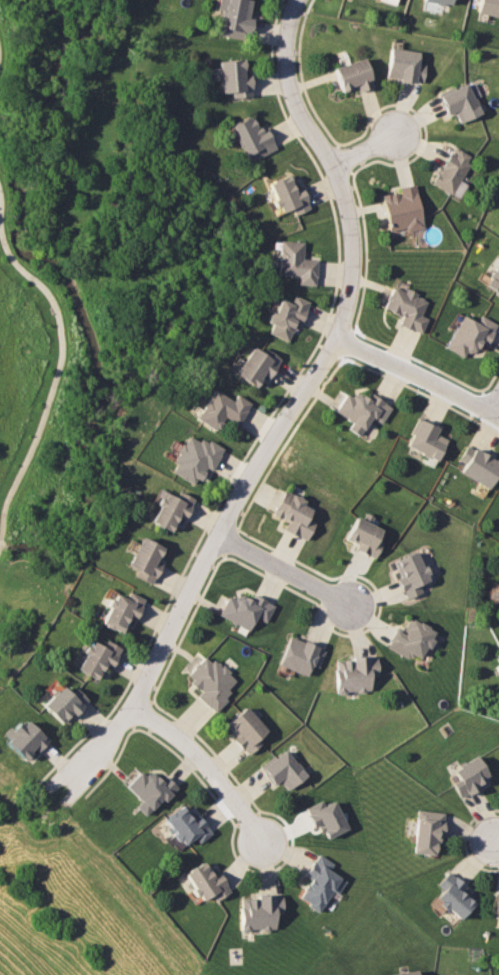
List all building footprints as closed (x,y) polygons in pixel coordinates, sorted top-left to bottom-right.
[(249,40),(253,19),(249,19),(252,0),(226,0),(225,6),(219,35),(249,40)] [(477,13),(498,16),(498,0),(480,0),(477,13)] [(387,78),(424,82),(426,63),(419,63),(420,51),(390,47),(387,78)] [(359,92),(375,86),(364,57),(334,68),(343,92),(357,87),(359,92)] [(221,92),(232,92),(232,97),(252,96),(251,73),(245,74),(244,59),(219,60),(219,68),(212,68),(213,79),(220,78),(221,92)] [(439,94),(447,114),(455,111),(459,122),(480,114),(469,83),(439,94)] [(277,149),(266,126),(258,130),(252,116),(232,125),(249,161),(277,149)] [(473,157),(459,148),(455,155),(449,151),(432,183),(452,194),(473,157)] [(294,214),(310,208),(302,186),(295,189),(290,174),(268,182),(279,212),(292,208),(294,214)] [(390,231),(406,227),(407,231),(425,227),(414,184),(399,188),(400,191),(382,195),(390,231)] [(277,275),(298,276),(297,284),(316,285),(317,259),(302,258),(303,241),(279,240),(277,275)] [(484,284),(498,294),(498,261),(484,284)] [(428,318),(421,315),(428,299),(393,284),(383,307),(402,316),(399,324),(421,333),(428,318)] [(268,333),(288,341),(295,322),(300,324),(309,301),(294,295),(291,303),(278,298),(268,322),(272,323),(268,333)] [(476,322),(463,315),(445,347),(463,356),(468,348),(475,351),(480,341),(486,344),(497,324),(480,315),(476,322)] [(281,359),(264,348),(261,352),(252,346),(234,373),(255,387),(264,374),(269,377),(281,359)] [(216,430),(224,416),(238,425),(251,402),(236,394),(233,400),(213,388),(195,418),(216,430)] [(334,411),(351,421),(347,428),(359,435),(370,416),(381,423),(391,406),(371,394),(368,398),(357,391),(353,397),(345,393),(334,411)] [(436,460),(446,439),(435,434),(439,427),(419,418),(406,446),(436,460)] [(223,449),(189,432),(183,444),(172,439),(169,447),(178,452),(169,471),(196,485),(205,467),(212,470),(223,449)] [(487,488),(498,468),(498,462),(467,443),(459,456),(466,460),(459,472),(487,488)] [(150,521),(172,531),(178,517),(184,519),(194,498),(179,491),(176,497),(159,489),(155,496),(160,499),(150,521)] [(315,521),(309,518),(315,505),(284,490),(272,514),(287,521),(283,529),(306,540),(315,521)] [(152,584),(161,563),(157,561),(164,547),(140,536),(126,565),(136,570),(134,575),(152,584)] [(405,598),(422,592),(419,584),(428,580),(416,550),(395,559),(402,576),(397,578),(405,598)] [(144,598),(128,592),(126,598),(113,592),(100,624),(123,633),(129,618),(135,620),(144,598)] [(267,622),(274,604),(253,595),(251,599),(237,593),(235,599),(227,596),(219,616),(250,629),(255,617),(267,622)] [(385,646),(408,659),(411,654),(419,658),(435,631),(411,617),(404,630),(397,625),(385,646)] [(278,665),(307,675),(311,665),(318,667),(325,649),(288,636),(278,665)] [(95,679),(104,664),(110,668),(121,648),(106,640),(102,646),(91,640),(75,668),(95,679)] [(216,711),(238,679),(203,654),(186,678),(202,689),(196,697),(216,711)] [(369,676),(377,676),(376,656),(350,657),(350,660),(335,660),(336,692),(370,691),(369,676)] [(75,688),(70,693),(60,685),(41,705),(63,725),(87,699),(75,688)] [(245,752),(268,729),(244,706),(227,723),(237,733),(231,739),(245,752)] [(4,741),(23,759),(34,748),(37,751),(48,739),(25,717),(12,731),(13,732),(4,741)] [(261,767),(274,783),(279,779),(287,790),(305,775),(285,749),(261,767)] [(458,796),(489,782),(477,756),(452,768),(457,780),(452,782),(458,796)] [(146,817),(176,786),(165,776),(161,780),(151,771),(146,777),(140,771),(125,786),(140,800),(135,806),(146,817)] [(333,800),(323,805),(321,800),(306,807),(322,840),(346,828),(333,800)] [(209,835),(184,802),(163,818),(174,833),(168,837),(177,849),(193,837),(198,843),(209,835)] [(411,852),(437,855),(441,812),(416,809),(411,852)] [(304,875),(309,879),(297,898),(319,911),(331,890),(337,893),(344,880),(328,871),(332,863),(317,854),(304,875)] [(211,875),(204,862),(184,872),(199,901),(211,894),(214,900),(229,892),(218,871),(211,875)] [(465,886),(448,871),(436,884),(442,889),(434,898),(457,920),(475,901),(462,889),(465,886)] [(239,929),(274,929),(274,912),(281,912),(281,894),(255,894),(255,898),(240,898),(239,929)]
